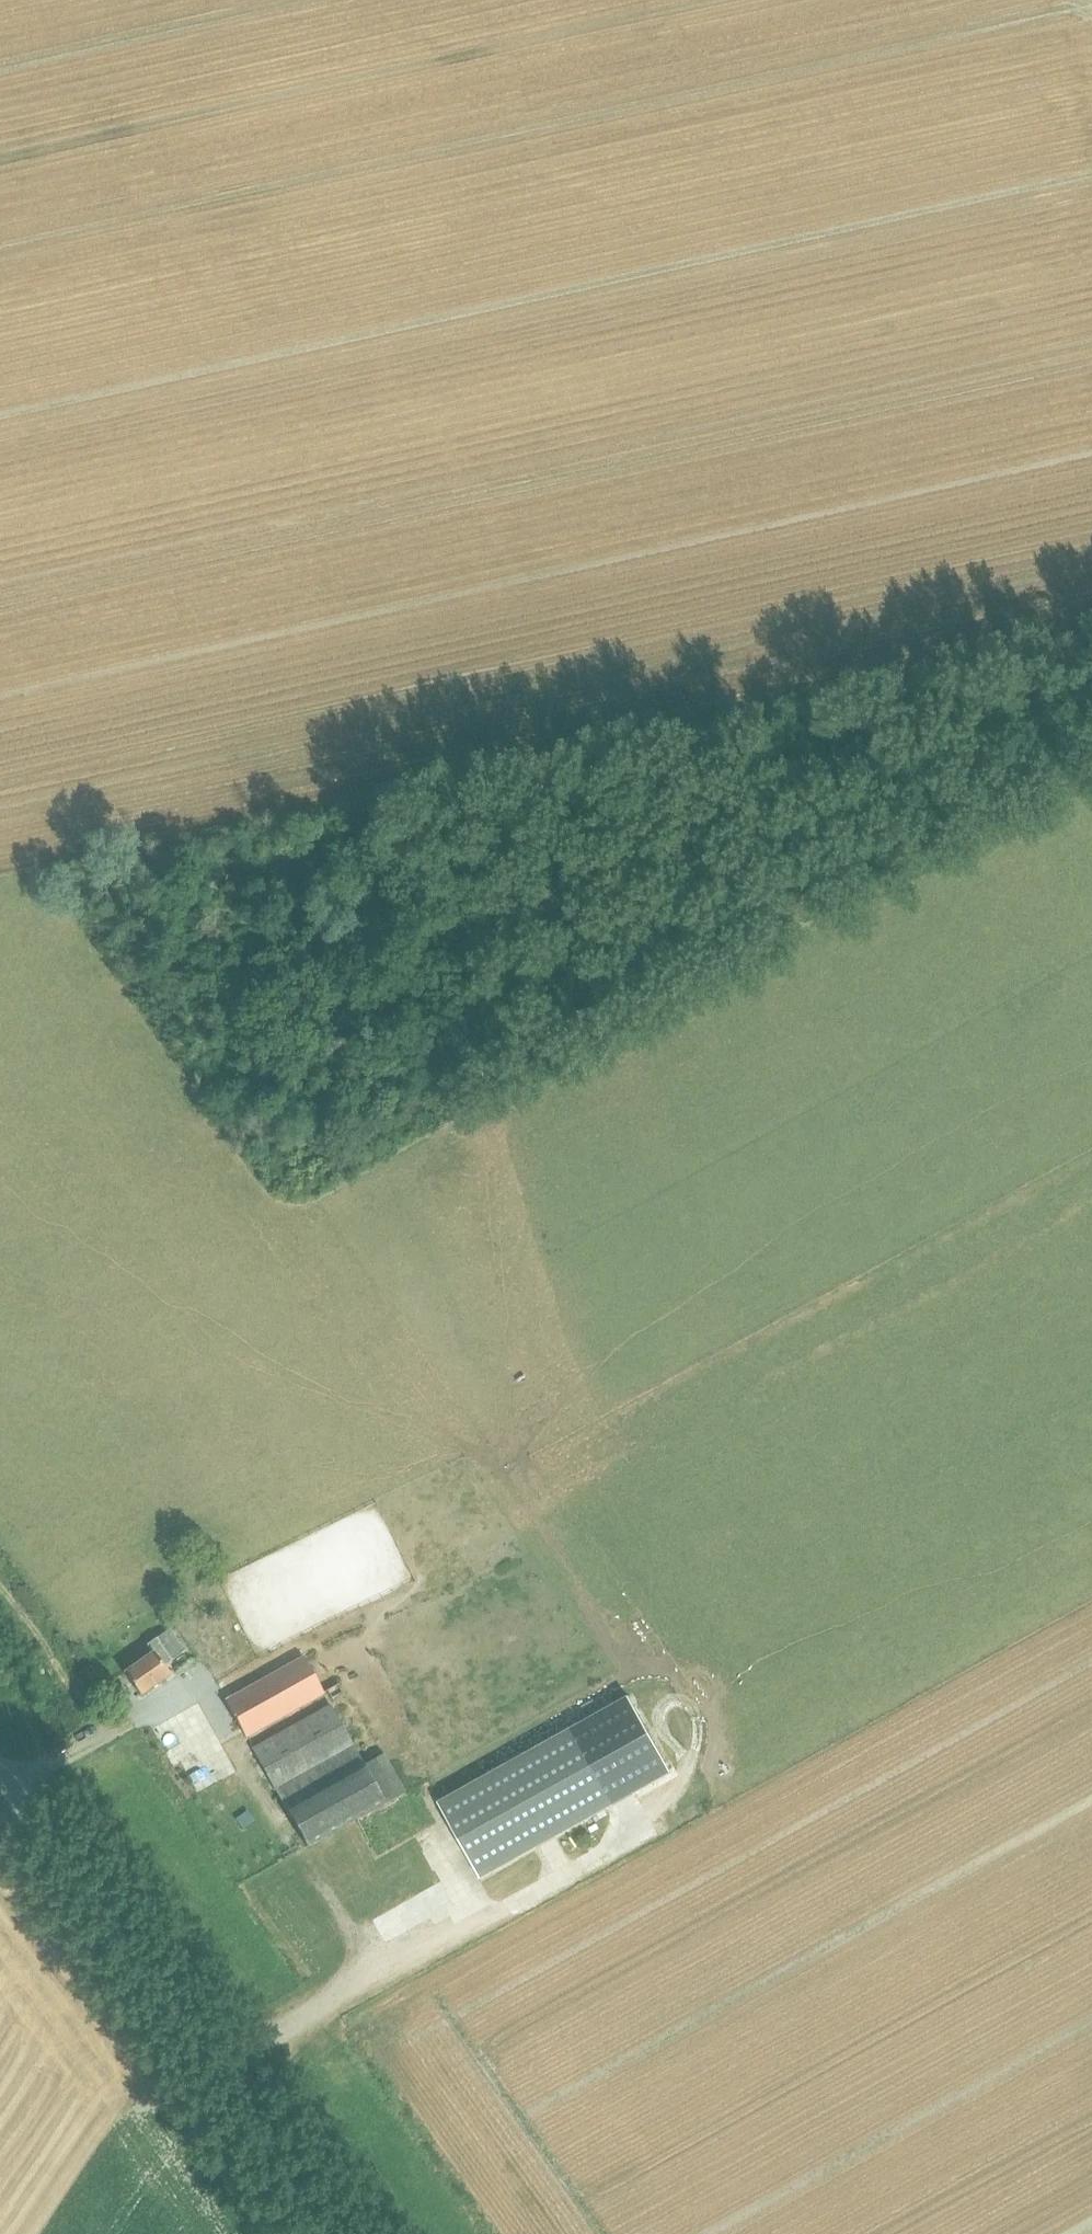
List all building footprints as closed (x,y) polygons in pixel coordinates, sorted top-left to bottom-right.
[(164,1666),(185,1650),(169,1628),(147,1644),(152,1651),(124,1672),(140,1695),(170,1674),(164,1666)] [(344,1695),(338,1684),(343,1681),(325,1646),(226,1701),(246,1736),(323,1694),(322,1692),(327,1689),(333,1700),(344,1695)] [(253,1750),(275,1790),(352,1746),(330,1707),(253,1750)] [(480,1879),(615,1806),(574,1729),(439,1802),(480,1879)] [(363,1766),(352,1746),(275,1790),(306,1846),(405,1792),(384,1754),(363,1766)] [(236,1821),(243,1830),(254,1822),(248,1813),(236,1821)]
